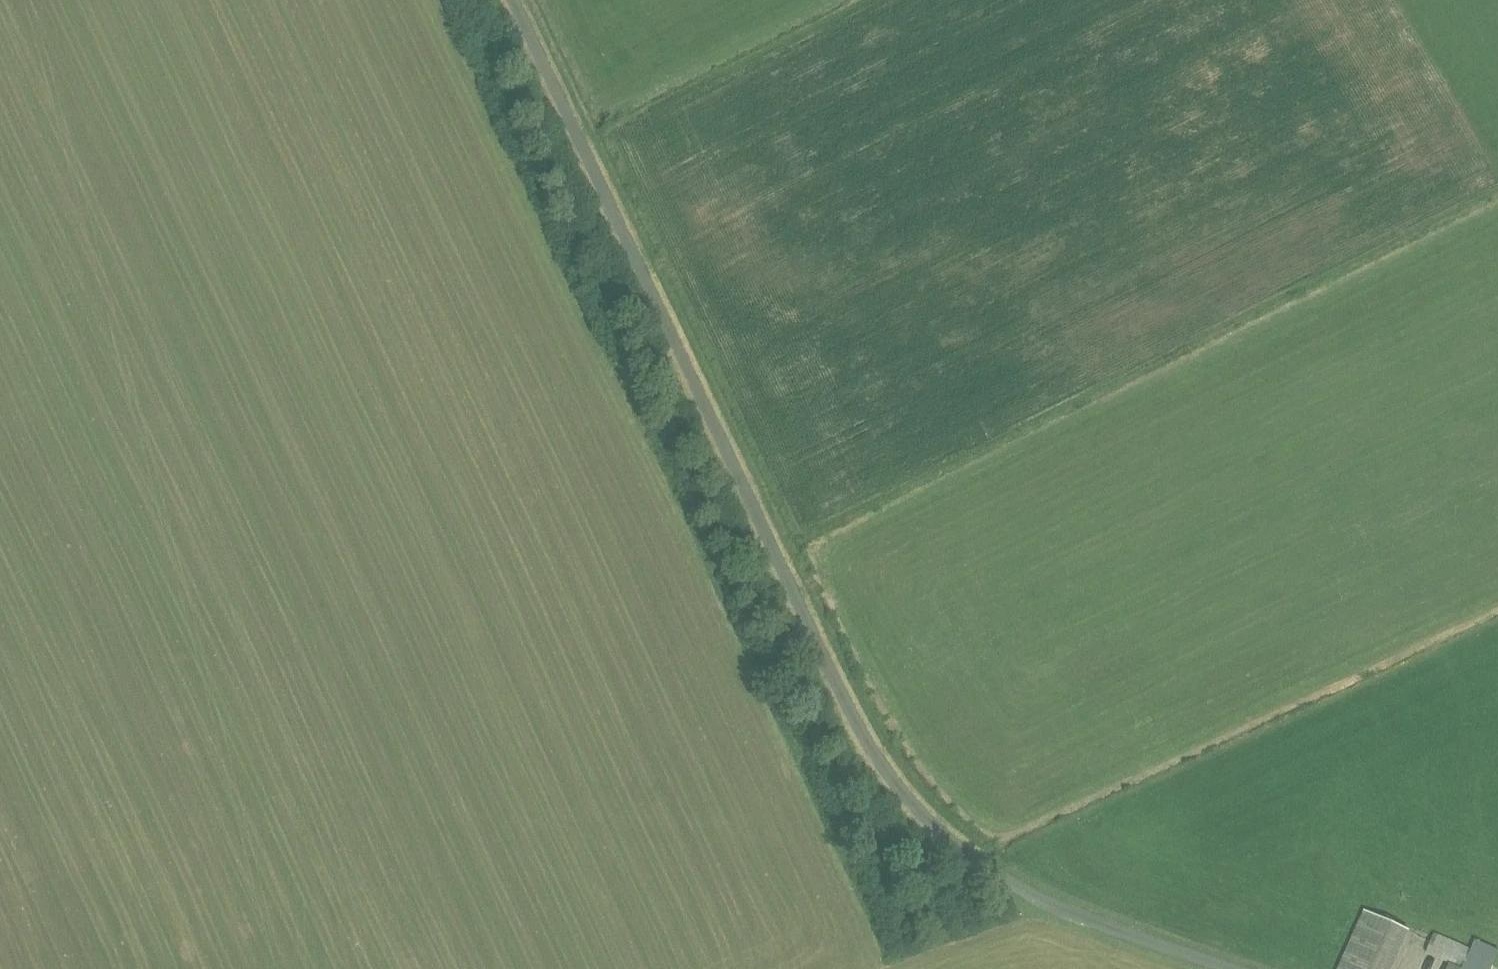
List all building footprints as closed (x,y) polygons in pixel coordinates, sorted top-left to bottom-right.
[(1409,931),(1362,910),(1336,968),(1391,968),(1409,931)] [(1446,968),(1461,968),(1468,950),(1433,935),(1424,954),(1448,966),(1446,968)]
